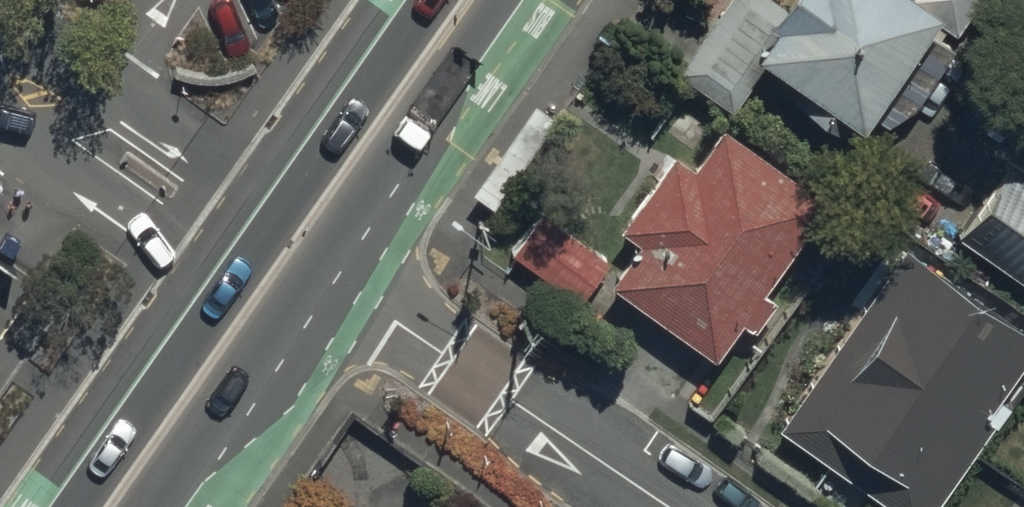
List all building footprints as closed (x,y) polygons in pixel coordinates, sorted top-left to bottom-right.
[(767,54),(860,118),(939,5),(931,0),(720,0),(677,62),(734,101),(767,54)] [(966,19),(979,0),(938,0),(966,19)] [(615,280),(716,349),(826,191),(725,121),(693,167),(671,151),(620,225),(642,240),(615,280)] [(1023,282),(1023,164),(999,147),(944,227),(1023,282)] [(509,256),(576,302),(608,256),(541,210),(509,256)] [(902,506),(927,506),(1023,368),(1023,326),(907,246),(783,426),(902,506)]
